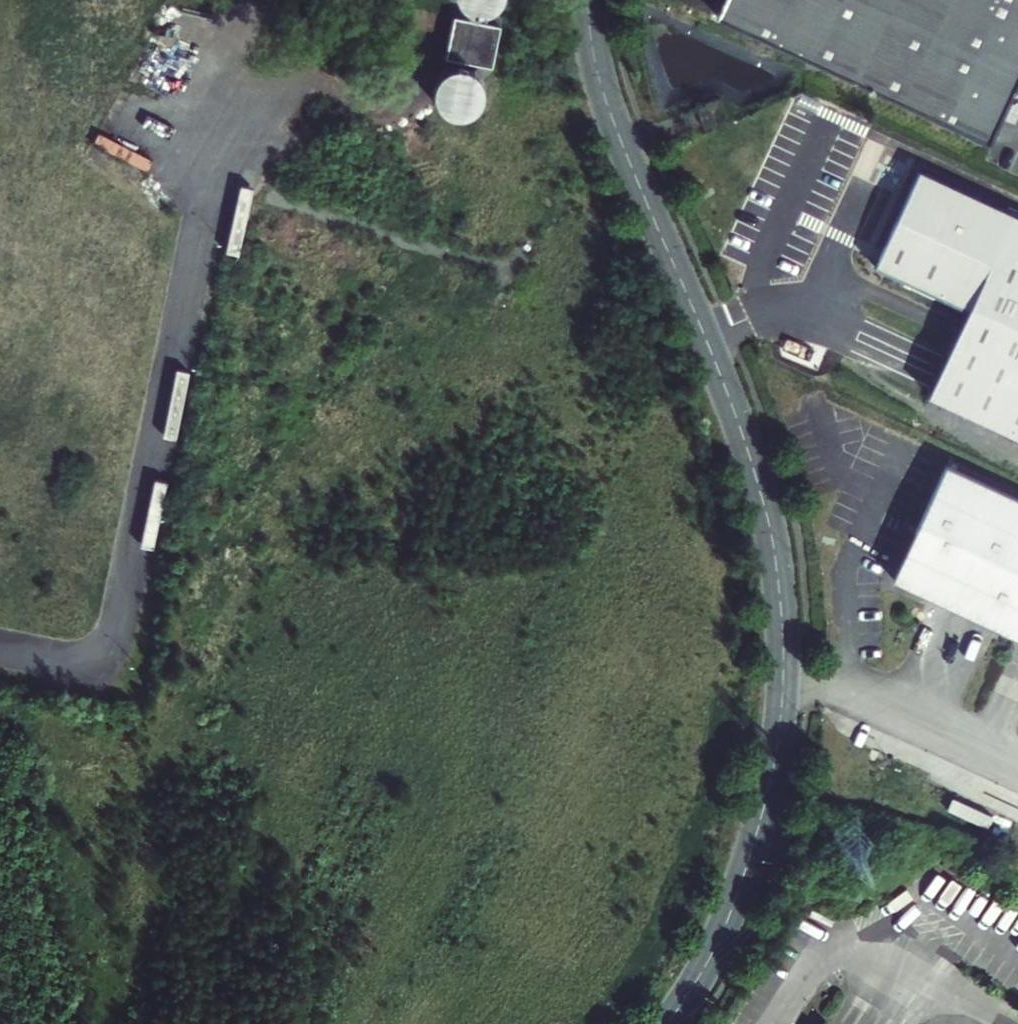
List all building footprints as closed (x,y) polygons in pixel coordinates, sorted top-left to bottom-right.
[(465,10),(509,7),(508,0),(464,0),(465,10)] [(714,21),(974,141),(987,146),(993,132),(994,133),(1017,80),(1017,0),(723,0),(714,21)] [(445,66),(441,109),(485,113),(490,70),(445,66)] [(920,177),(876,273),(970,317),(930,402),(1017,443),(1017,222),(920,177)] [(941,470),(889,585),(1017,643),(1017,505),(941,470)]
